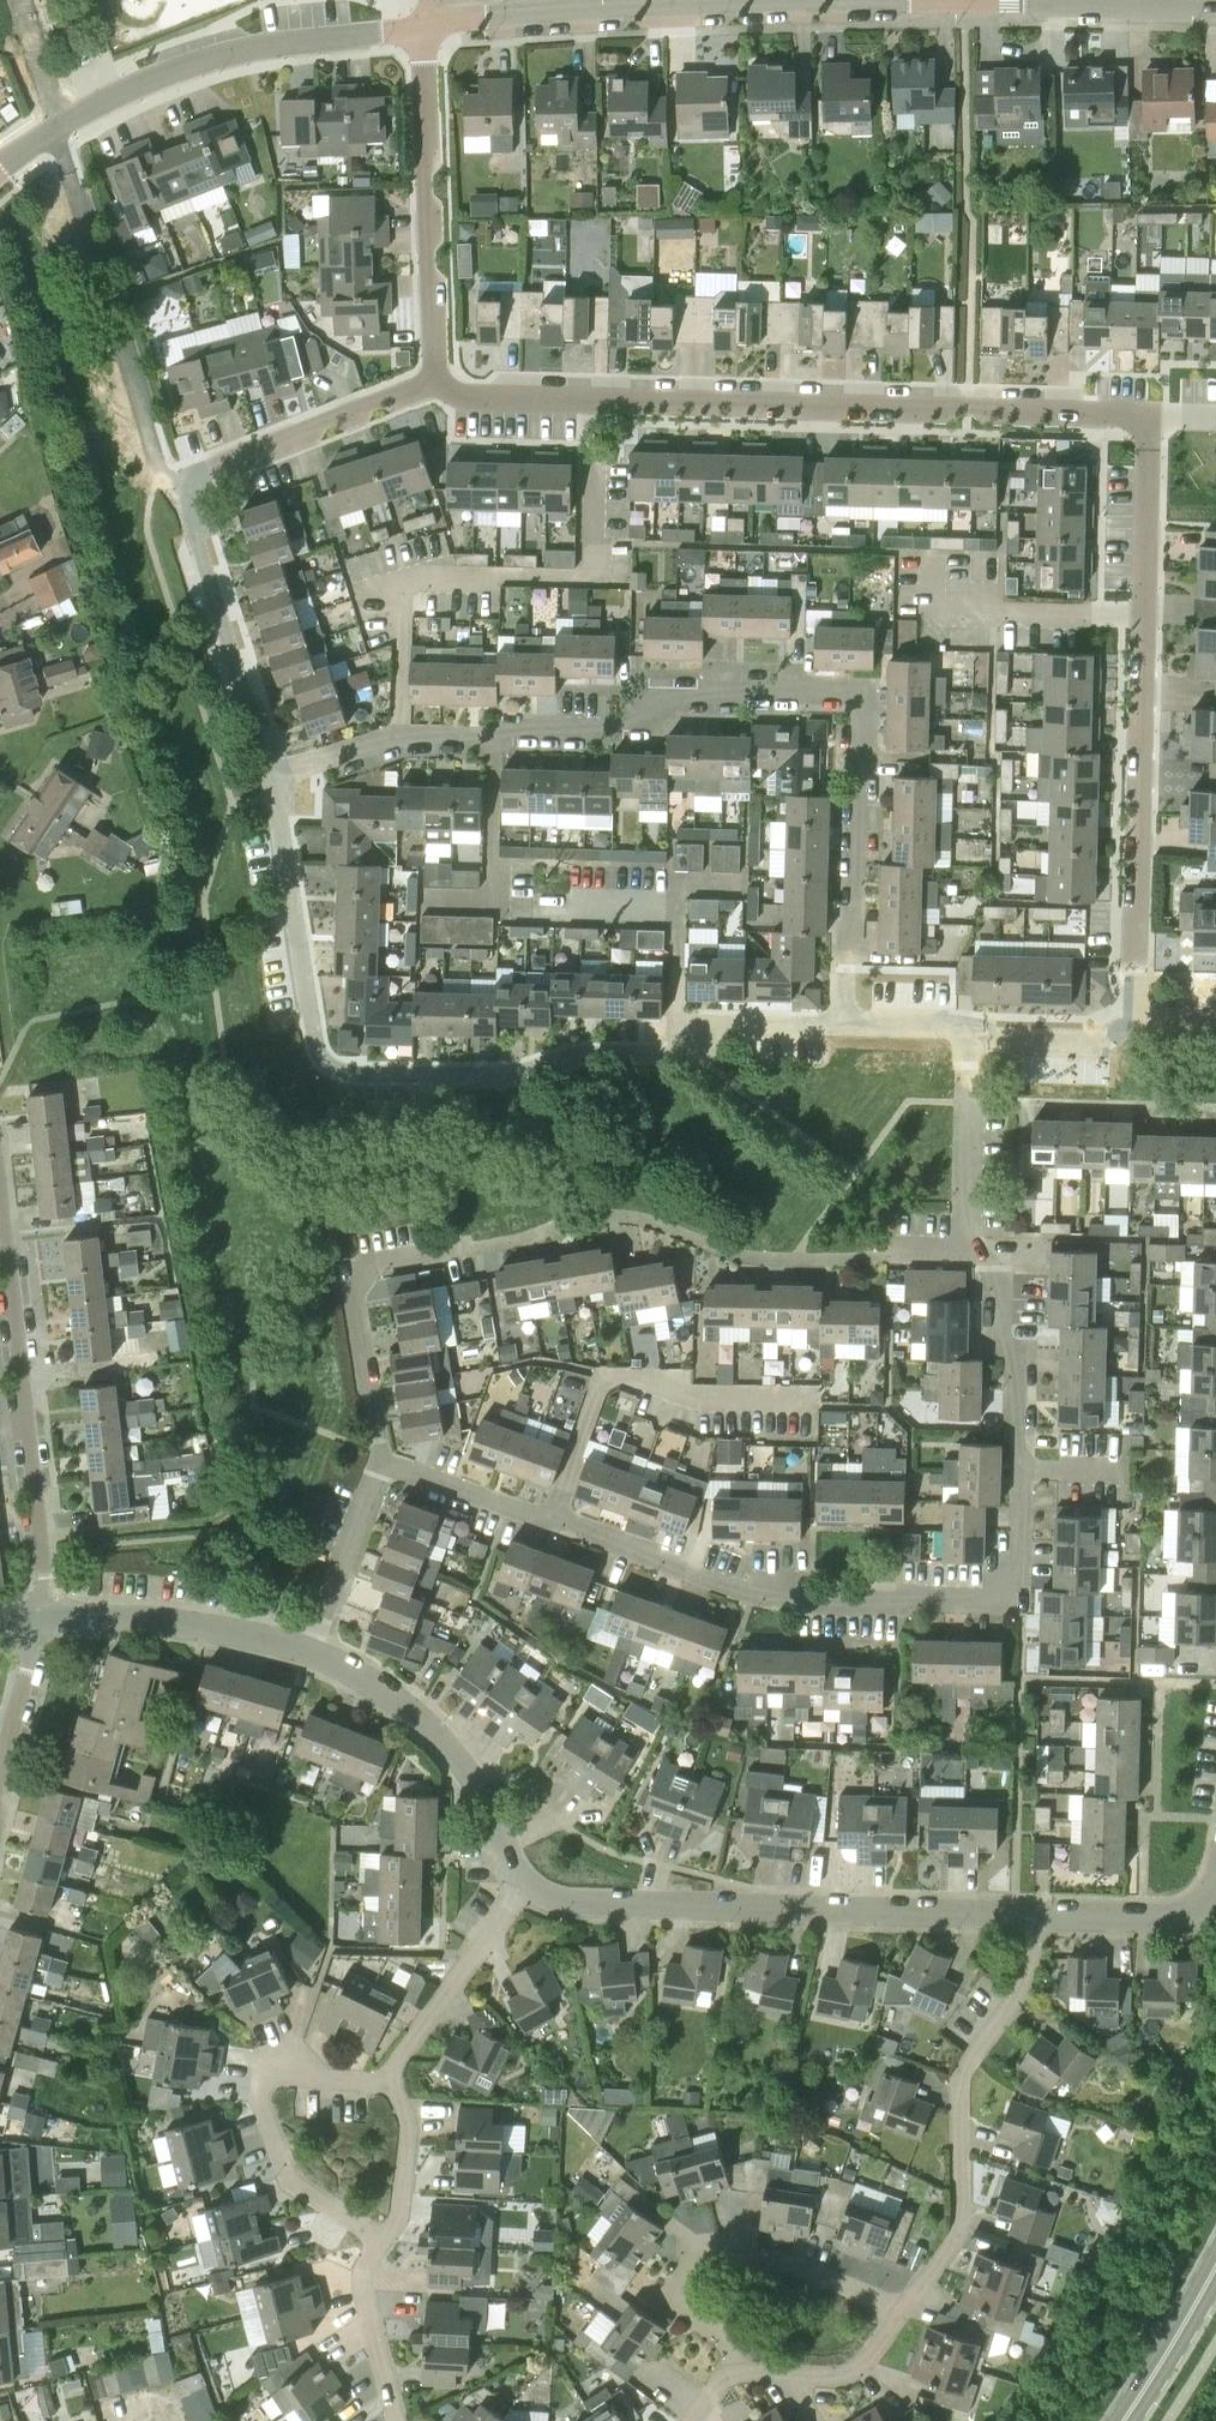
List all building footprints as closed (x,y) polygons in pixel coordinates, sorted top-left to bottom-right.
[(917,128),(917,109),(925,109),(924,121),(956,121),(956,89),(934,90),(934,61),(896,62),(897,110),(899,110),(900,129),(917,128)] [(852,79),(852,63),(824,64),(824,100),(818,100),(819,125),(840,134),(854,134),(853,123),(870,123),(870,119),(873,119),(872,78),(852,79)] [(813,138),(813,120),(812,92),(796,93),(796,72),(784,72),(784,64),(751,65),(753,119),(772,119),(772,121),(779,134),(789,133),(789,139),(813,138)] [(1130,124),(1129,100),(1129,96),(1115,97),(1114,70),(1104,70),(1104,66),(1092,66),(1092,67),(1066,68),(1067,107),(1089,107),(1089,125),(1130,124)] [(976,127),(1022,126),(1022,119),(1041,119),(1040,68),(998,69),(998,98),(976,98),(976,127)] [(1129,100),(1130,124),(1130,140),(1148,140),(1148,128),(1166,128),(1166,114),(1194,113),(1193,70),(1145,71),(1146,100),(1129,100)] [(708,78),(708,73),(680,74),(681,131),(729,130),(727,78),(708,78)] [(572,78),(569,75),(560,75),(557,78),(551,78),(552,86),(540,86),(540,132),(560,131),(561,147),(598,146),(598,113),(578,113),(578,78),(572,78)] [(629,82),(629,75),(610,75),(610,123),(629,123),(629,134),(650,134),(650,146),(668,146),(667,97),(650,97),(649,82),(629,82)] [(514,150),(514,132),(513,79),(482,80),(482,94),(467,94),(468,135),(490,135),(490,133),(492,133),(492,151),(514,150)] [(319,155),(352,154),(350,85),(334,86),(334,103),(317,104),(319,155)] [(350,85),(352,154),(368,154),(367,142),(386,141),(385,96),(366,96),(366,85),(350,85)] [(317,104),(317,87),(300,87),(301,99),(282,99),(284,145),(302,144),(303,156),(319,155),(317,104)] [(1041,104),(1050,104),(1050,89),(1040,90),(1041,104)] [(1215,138),(1215,103),(1206,103),(1207,138),(1215,138)] [(199,120),(224,184),(238,178),(234,168),(252,161),(235,118),(218,125),(214,114),(199,120)] [(192,196),(224,184),(199,120),(184,126),(190,142),(174,148),(192,196)] [(192,196),(174,148),(157,155),(151,139),(136,144),(161,208),(192,196)] [(146,214),(161,208),(136,144),(121,150),(126,161),(108,168),(127,216),(116,221),(126,246),(137,242),(133,232),(152,225),(146,214)] [(318,166),(305,166),(305,176),(318,176),(318,166)] [(371,172),(354,172),(354,187),(371,187),(371,172)] [(938,181),(927,192),(940,206),(952,194),(938,181)] [(684,182),(671,204),(688,214),(701,192),(684,182)] [(1121,182),(1105,182),(1104,198),(1120,198),(1121,182)] [(616,186),(603,186),(603,204),(616,204),(616,186)] [(594,192),(572,192),(572,207),(594,207),(594,192)] [(321,233),(389,230),(389,214),(377,215),(376,196),(331,198),(331,216),(320,217),(321,233)] [(518,197),(501,197),(501,212),(518,212),(518,197)] [(1104,222),(1114,222),(1113,207),(1103,207),(1104,222)] [(1113,207),(1114,222),(1124,222),(1124,207),(1113,207)] [(1188,223),(1203,223),(1203,212),(1188,213),(1188,223)] [(1162,236),(1163,224),(1162,213),(1138,214),(1138,224),(1150,224),(1150,233),(1151,236),(1162,236)] [(1162,213),(1163,224),(1178,223),(1178,213),(1162,213)] [(295,214),(288,221),(299,232),(306,225),(295,214)] [(823,214),(811,214),(811,229),(824,229),(823,214)] [(954,217),(941,215),(939,226),(951,229),(954,217)] [(783,216),(767,216),(767,229),(783,229),(783,216)] [(654,217),(640,217),(640,229),(654,229),(654,217)] [(715,217),(700,217),(700,231),(715,231),(715,217)] [(838,218),(830,225),(837,233),(845,225),(838,218)] [(549,219),(528,219),(528,235),(549,235),(549,219)] [(258,227),(264,241),(278,235),(272,221),(258,227)] [(474,231),(474,222),(460,222),(460,223),(460,237),(468,237),(474,231)] [(322,266),(373,264),(372,247),(390,246),(389,230),(321,233),(322,266)] [(238,231),(221,238),(227,252),(244,246),(238,231)] [(286,253),(287,268),(302,267),(301,252),(286,253)] [(1169,267),(1195,268),(1195,255),(1169,254),(1169,267)] [(250,272),(260,269),(256,256),(246,258),(250,272)] [(235,269),(241,272),(249,269),(244,257),(232,261),(235,269)] [(323,300),(392,297),(391,281),(374,282),(373,264),(322,266),(323,300)] [(652,346),(653,298),(629,297),(629,290),(622,282),(622,274),(611,267),(610,297),(609,338),(622,339),(621,345),(636,345),(636,339),(651,339),(651,346),(652,346)] [(186,278),(191,293),(205,288),(200,273),(186,278)] [(1210,292),(1211,273),(1187,273),(1186,291),(1185,336),(1209,336),(1210,292)] [(1063,274),(1062,293),(1074,293),(1074,274),(1063,274)] [(880,275),(869,275),(869,290),(880,290),(880,275)] [(1110,346),(1112,301),(1112,275),(1087,275),(1086,300),(1070,300),(1070,305),(1071,305),(1070,344),(1085,344),(1085,345),(1110,346)] [(186,295),(181,280),(166,285),(170,295),(176,298),(186,295)] [(566,343),(567,295),(566,295),(566,282),(545,281),(545,291),(524,291),(523,337),(543,337),(543,343),(566,343)] [(868,346),(869,300),(847,300),(848,289),(827,288),(827,291),(825,309),(824,344),(824,350),(847,351),(848,346),(868,346)] [(523,337),(524,291),(502,290),(502,300),(479,299),(479,341),(502,341),(503,336),(523,337)] [(1160,302),(1160,290),(1136,290),(1136,302),(1135,346),(1161,347),(1161,335),(1160,335),(1161,302),(1160,302)] [(1185,336),(1186,291),(1160,290),(1160,302),(1161,302),(1160,335),(1161,335),(1185,336)] [(825,309),(827,291),(815,291),(814,302),(783,301),(781,343),(794,343),(794,349),(808,350),(808,344),(824,344),(825,309)] [(609,338),(610,297),(567,295),(566,343),(566,337),(582,338),(581,344),(596,344),(596,338),(609,338)] [(695,342),(696,296),(675,295),(675,305),(653,304),(654,298),(653,298),(652,346),(675,346),(675,341),(695,342)] [(738,348),(739,300),(739,306),(717,306),(718,296),(696,296),(695,342),(715,342),(715,347),(738,348)] [(392,297),(323,300),(324,316),(335,315),(336,334),(365,333),(365,349),(391,348),(391,330),(381,330),(381,314),(392,313),(392,297)] [(781,343),(783,301),(739,300),(738,348),(739,348),(739,342),(754,342),(754,348),(769,349),(769,342),(781,343)] [(911,311),(890,310),(890,301),(869,300),(868,346),(888,347),(888,352),(911,352),(911,346),(911,311)] [(1135,346),(1136,302),(1112,301),(1110,346),(1135,346)] [(911,346),(927,346),(927,353),(941,353),(941,347),(955,347),(956,306),(911,305),(911,311),(911,346)] [(1026,349),(1025,349),(1025,355),(1049,356),(1049,351),(1070,351),(1070,344),(1071,305),(1070,305),(1049,305),(1048,314),(1027,314),(1026,349)] [(1027,314),(1027,308),(983,306),(982,348),(995,348),(995,355),(1009,355),(1010,349),(1025,349),(1026,349),(1027,314)] [(264,329),(282,396),(297,391),(294,380),(312,376),(311,372),(325,368),(318,340),(304,344),(301,331),(283,336),(280,325),(264,329)] [(267,400),(282,396),(264,329),(232,338),(245,387),(262,383),(267,400)] [(228,392),(245,387),(232,338),(199,346),(217,413),(232,409),(228,392)] [(202,417),(217,413),(199,346),(184,350),(187,361),(169,366),(181,410),(199,406),(202,417)] [(337,351),(331,360),(337,365),(344,355),(337,351)] [(394,437),(411,492),(435,484),(422,444),(421,440),(408,444),(405,433),(394,437)] [(387,499),(411,492),(394,437),(383,440),(386,451),(375,455),(387,499)] [(656,498),(657,441),(646,441),(645,452),(632,452),(631,498),(656,498)] [(680,499),(681,453),(668,453),(669,441),(657,441),(656,498),(680,499)] [(705,500),(706,442),(695,442),(694,453),(681,453),(680,499),(705,500)] [(729,500),(730,454),(717,454),(718,442),(706,442),(705,500),(729,500)] [(754,501),(756,444),(744,443),(744,455),(730,454),(729,500),(754,501)] [(779,502),(780,456),(767,455),(767,444),(756,444),(754,501),(778,502),(779,502)] [(875,504),(876,447),(865,446),(865,458),(852,458),(851,504),(875,504)] [(900,505),(901,459),(888,459),(888,447),(876,447),(875,504),(900,505)] [(387,499),(375,455),(361,459),(358,448),(347,452),(364,506),(387,499)] [(924,506),(926,448),(914,448),(914,459),(901,459),(900,505),(924,506)] [(949,506),(950,460),(937,460),(937,448),(926,448),(924,506),(949,506)] [(973,507),(975,449),(963,449),(963,461),(950,460),(949,506),(973,507)] [(998,507),(999,504),(999,488),(999,471),(1000,462),(986,461),(986,450),(975,449),(973,507),(998,507)] [(498,508),(500,451),(488,451),(488,462),(475,462),(474,508),(498,508)] [(523,509),(524,463),(511,463),(511,451),(500,451),(498,508),(523,509)] [(340,514),(364,506),(347,452),(336,455),(339,466),(326,470),(333,492),(320,497),(332,537),(339,534),(341,540),(348,538),(340,514)] [(547,510),(549,452),(538,452),(537,464),(524,463),(523,509),(547,510)] [(549,452),(547,510),(572,511),(574,465),(560,464),(560,453),(549,452)] [(815,476),(804,476),(805,456),(780,456),(779,502),(778,502),(777,516),(805,516),(806,514),(814,515),(815,476)] [(827,457),(826,476),(815,476),(814,515),(815,515),(827,516),(827,503),(851,504),(852,458),(827,457)] [(474,508),(475,462),(450,461),(449,507),(474,508)] [(1040,489),(1086,490),(1087,465),(1041,464),(1040,489)] [(999,488),(1011,488),(1011,471),(999,471),(999,488)] [(291,507),(303,503),(296,484),(284,488),(291,507)] [(1011,504),(1011,488),(999,488),(999,504),(1011,504)] [(1086,503),(1086,490),(1040,489),(1040,513),(1093,515),(1094,503),(1086,503)] [(251,540),(304,523),(300,510),(284,515),(279,499),(241,511),(251,540)] [(418,516),(421,528),(438,523),(435,511),(418,516)] [(1093,526),(1093,515),(1040,513),(1039,538),(1085,539),(1085,526),(1093,526)] [(406,533),(421,528),(418,516),(403,521),(406,533)] [(727,517),(717,517),(717,528),(727,528),(727,517)] [(1,571),(38,554),(27,529),(19,533),(12,520),(0,525),(0,569),(1,571)] [(1008,538),(1020,538),(1020,520),(1008,520),(1008,538)] [(283,560),(284,560),(297,556),(292,541),(308,536),(304,523),(251,540),(259,567),(245,571),(245,572),(283,560)] [(646,538),(647,526),(630,525),(629,537),(646,538)] [(375,543),(391,538),(388,526),(372,531),(375,543)] [(850,546),(850,545),(850,534),(850,527),(834,526),(833,545),(850,546)] [(680,541),(681,529),(663,528),(662,540),(680,541)] [(681,529),(680,541),(696,541),(696,529),(681,529)] [(729,542),(729,530),(712,530),(712,542),(729,542)] [(729,530),(729,542),(745,543),(745,530),(729,530)] [(779,543),(779,531),(762,531),(761,543),(779,543)] [(779,531),(779,543),(794,544),(795,532),(779,531)] [(850,534),(850,545),(865,545),(866,534),(850,534)] [(898,547),(898,535),(883,535),(882,547),(898,547)] [(898,535),(898,547),(915,548),(916,536),(898,535)] [(949,549),(949,537),(932,536),(931,548),(949,549)] [(949,537),(949,549),(965,549),(965,537),(949,537)] [(997,550),(998,538),(981,537),(981,549),(997,550)] [(1020,554),(1020,538),(1008,538),(1008,553),(1020,554)] [(1085,552),(1085,539),(1039,538),(1039,562),(1092,564),(1092,552),(1085,552)] [(1215,571),(1215,545),(1202,545),(1201,571),(1215,571)] [(706,549),(677,548),(676,562),(705,563),(706,549)] [(576,567),(576,549),(546,549),(546,567),(576,567)] [(473,565),(473,553),(456,553),(456,565),(473,565)] [(473,553),(473,565),(489,565),(489,554),(473,553)] [(520,566),(520,554),(505,554),(505,566),(520,566)] [(520,554),(520,566),(538,567),(538,555),(520,554)] [(870,555),(853,555),(853,570),(869,571),(870,555)] [(254,599),(308,582),(303,569),(288,574),(284,560),(283,560),(245,572),(254,599)] [(1092,575),(1092,564),(1039,562),(1038,587),(1084,589),(1084,575),(1092,575)] [(35,596),(65,580),(57,564),(27,578),(35,596)] [(308,582),(318,579),(316,571),(310,568),(303,569),(308,582)] [(647,572),(633,571),(633,589),(647,589),(647,572)] [(1201,571),(1201,597),(1215,597),(1215,571),(1201,571)] [(763,595),(762,635),(769,635),(769,638),(780,638),(780,635),(792,636),(792,631),(807,632),(809,574),(794,573),(794,579),(779,579),(779,595),(763,595)] [(733,634),(735,578),(722,577),(721,594),(706,594),(705,634),(711,634),(711,636),(722,637),(722,634),(733,634)] [(1019,594),(1019,577),(1007,577),(1007,594),(1019,594)] [(762,635),(763,595),(748,595),(749,578),(735,578),(733,634),(762,635)] [(319,579),(318,579),(308,582),(310,591),(322,587),(319,579)] [(65,580),(35,596),(41,609),(72,594),(65,580)] [(263,627),(300,615),(296,600),(312,595),(310,591),(308,582),(254,599),(263,627)] [(588,588),(570,587),(569,613),(573,613),(573,618),(575,618),(587,618),(588,588)] [(547,589),(532,589),(532,599),(547,599),(547,589)] [(663,589),(663,600),(677,600),(677,589),(663,589)] [(1081,598),(1081,589),(1069,589),(1069,597),(1081,598)] [(690,601),(688,601),(677,600),(675,657),(705,658),(705,634),(706,594),(705,594),(704,618),(690,617),(690,601)] [(847,610),(848,598),(838,598),(838,610),(847,610)] [(675,657),(677,600),(663,600),(663,617),(646,616),(645,656),(653,656),(653,659),(664,659),(664,656),(675,657)] [(589,618),(601,618),(602,605),(589,605),(589,618)] [(846,667),(847,610),(838,610),(834,610),(833,627),(817,626),(816,666),(823,666),(823,669),(834,669),(834,666),(846,667)] [(847,610),(846,667),(875,667),(876,652),(893,652),(894,628),(860,627),(861,611),(847,610)] [(271,654),(325,637),(321,624),(305,629),(300,615),(263,627),(271,654)] [(451,617),(443,617),(443,630),(451,630),(451,617)] [(586,675),(587,618),(575,618),(575,634),(558,634),(558,637),(557,653),(558,653),(557,693),(558,693),(558,674),(564,674),(564,677),(575,677),(575,674),(586,675)] [(587,618),(586,675),(616,675),(617,636),(601,635),(601,618),(589,618),(587,618)] [(530,623),(516,623),(516,635),(529,636),(530,623)] [(1200,626),(1199,652),(1215,653),(1215,627),(1200,626)] [(471,646),(483,646),(483,634),(471,634),(471,646)] [(528,692),(529,636),(516,635),(515,652),(500,652),(499,691),(500,691),(505,692),(505,694),(516,695),(516,692),(528,692)] [(558,653),(557,653),(558,637),(543,636),(529,636),(528,692),(557,693),(558,653)] [(280,682),(331,665),(317,669),(313,655),(329,650),(326,640),(325,637),(271,654),(280,682)] [(100,657),(96,642),(87,644),(82,653),(85,662),(100,657)] [(33,680),(44,676),(46,684),(62,679),(58,664),(31,672),(27,658),(24,658),(21,645),(13,648),(0,652),(0,690),(33,680)] [(441,702),(442,662),(443,647),(427,647),(427,645),(412,645),(411,701),(441,702)] [(470,703),(470,646),(457,646),(457,663),(442,662),(441,702),(447,702),(447,705),(458,705),(458,702),(470,703)] [(484,646),(483,646),(471,646),(470,646),(470,703),(499,703),(500,691),(499,691),(500,652),(499,652),(499,664),(484,663),(484,646)] [(997,677),(1009,677),(1010,660),(1010,652),(998,651),(998,660),(997,677)] [(1199,652),(1199,678),(1215,679),(1215,653),(1199,652)] [(1047,678),(1101,679),(1101,668),(1093,667),(1094,654),(1048,653),(1047,678)] [(890,689),(947,691),(947,677),(948,661),(891,659),(891,666),(888,666),(888,677),(891,677),(890,689)] [(58,664),(62,679),(76,675),(72,660),(58,664)] [(356,688),(370,683),(366,671),(336,680),(336,679),(331,666),(331,665),(280,682),(280,683),(294,678),(302,705),(356,688)] [(0,690),(0,714),(4,726),(19,722),(18,722),(33,717),(29,705),(39,702),(35,688),(47,684),(46,684),(44,676),(33,680),(0,690)] [(1009,693),(1009,677),(997,677),(997,693),(1009,693)] [(1101,690),(1101,679),(1047,678),(1047,702),(1092,703),(1093,690),(1101,690)] [(356,688),(302,705),(311,734),(349,722),(344,706),(374,696),(370,683),(356,688)] [(947,704),(947,691),(890,689),(890,717),(930,718),(930,703),(947,704)] [(986,693),(973,693),(973,705),(986,705),(986,693)] [(1092,716),(1092,703),(1047,702),(1046,726),(1100,728),(1100,716),(1092,716)] [(1194,708),(1194,722),(1185,722),(1185,733),(1215,734),(1215,708),(1194,708)] [(996,726),(1008,726),(1008,709),(996,709),(996,726)] [(929,734),(930,718),(890,717),(889,724),(887,724),(887,735),(889,735),(889,747),(945,749),(946,734),(929,734)] [(113,730),(114,734),(121,732),(117,718),(103,722),(106,732),(113,730)] [(814,733),(828,720),(808,720),(808,733),(814,733)] [(828,720),(814,733),(814,739),(827,740),(828,720)] [(779,767),(800,747),(800,726),(753,725),(753,737),(753,759),(772,760),(779,767)] [(1008,742),(1008,726),(996,726),(996,742),(1008,742)] [(1100,728),(1046,726),(1028,726),(1027,749),(1039,750),(1039,752),(1054,752),(1054,751),(1091,753),(1091,752),(1092,739),(1099,740),(1100,728)] [(108,750),(112,735),(112,733),(93,729),(89,750),(107,754),(108,750)] [(1185,733),(1185,745),(1193,745),(1193,759),(1212,760),(1212,775),(1215,775),(1215,734),(1185,733)] [(696,776),(698,735),(669,734),(669,755),(669,775),(670,775),(669,789),(696,790),(696,776)] [(724,777),(725,736),(698,735),(696,776),(724,777)] [(753,737),(725,736),(724,777),(723,791),(751,791),(752,777),(753,759),(753,737)] [(790,793),(819,794),(820,747),(800,747),(779,767),(778,793),(790,794),(790,793)] [(1100,752),(1091,752),(1091,753),(1054,751),(1054,752),(1039,752),(1039,776),(1054,776),(1099,778),(1100,752)] [(641,795),(642,754),(613,753),(613,771),(614,771),(614,794),(615,794),(641,795)] [(669,755),(642,754),(641,795),(640,808),(669,809),(669,789),(670,775),(669,775),(669,755)] [(1002,776),(1014,776),(1014,774),(1021,774),(1022,759),(1002,758),(1002,776)] [(897,806),(936,807),(937,792),(954,792),(954,778),(958,778),(959,763),(931,762),(930,777),(898,776),(897,806)] [(992,766),(978,766),(978,777),(992,777),(992,766)] [(35,801),(69,824),(87,798),(92,790),(86,786),(57,767),(35,801)] [(531,810),(532,769),(504,768),(503,809),(531,810)] [(558,811),(559,770),(532,769),(531,810),(558,811)] [(585,811),(587,770),(559,770),(558,811),(585,811)] [(614,771),(613,771),(587,770),(585,811),(614,812),(615,794),(614,794),(614,771)] [(1212,775),(1212,790),(1192,790),(1192,804),(1183,803),(1183,815),(1215,816),(1215,775),(1212,775)] [(1014,792),(1014,776),(1002,776),(1002,792),(1014,792)] [(1099,778),(1054,776),(1053,801),(1099,802),(1099,778)] [(426,827),(428,786),(399,785),(399,797),(398,826),(399,826),(426,827)] [(454,828),(455,787),(428,786),(426,827),(426,843),(453,843),(454,828)] [(455,787),(454,828),(482,828),(483,787),(455,787)] [(371,837),(326,789),(324,817),(331,817),(329,863),(341,863),(364,864),(371,864),(372,838),(371,837)] [(398,826),(399,797),(354,796),(354,789),(326,789),(371,837),(372,838),(399,839),(399,826),(398,826)] [(790,793),(790,794),(789,821),(830,823),(831,795),(819,794),(790,793)] [(52,851),(69,824),(35,801),(12,836),(35,851),(40,843),(52,851)] [(1098,827),(1099,802),(1053,801),(1052,826),(1098,827)] [(760,823),(761,806),(760,806),(751,806),(751,823),(760,823)] [(936,822),(936,807),(897,806),(897,812),(894,812),(894,823),(896,823),(896,835),(952,836),(953,823),(936,822)] [(1001,824),(1013,825),(1013,808),(1001,807),(1001,824)] [(1183,815),(1182,826),(1191,827),(1191,841),(1210,841),(1210,856),(1215,857),(1215,816),(1183,815)] [(829,850),(830,823),(789,821),(788,849),(829,850)] [(1012,841),(1013,825),(1001,824),(1000,841),(1012,841)] [(1097,851),(1098,827),(1052,826),(1051,850),(1097,851)] [(96,827),(90,837),(121,858),(125,861),(133,846),(127,842),(113,832),(110,836),(96,827)] [(695,838),(695,829),(678,828),(678,838),(695,838)] [(695,829),(695,838),(711,839),(711,829),(695,829)] [(739,840),(739,830),(722,829),(722,839),(739,840)] [(157,847),(149,831),(127,842),(133,846),(139,856),(157,847)] [(750,846),(760,846),(760,831),(751,831),(750,846)] [(952,850),(952,836),(896,835),(895,863),(923,865),(937,865),(938,849),(952,850)] [(90,837),(84,847),(114,867),(121,858),(90,837)] [(690,870),(691,843),(676,843),(676,870),(690,870)] [(691,843),(690,870),(704,871),(705,844),(691,843)] [(727,871),(728,844),(713,844),(712,871),(727,871)] [(728,844),(727,871),(741,872),(742,845),(728,844)] [(759,865),(760,846),(750,846),(750,864),(759,865)] [(529,857),(530,848),(513,847),(513,857),(529,857)] [(530,848),(529,857),(546,858),(546,848),(530,848)] [(584,859),(584,849),(568,849),(567,858),(584,859)] [(584,849),(584,859),(600,859),(601,850),(584,849)] [(828,878),(829,850),(788,849),(787,876),(828,878)] [(640,860),(641,851),(622,850),(622,860),(640,860)] [(1097,876),(1097,851),(1051,850),(1051,875),(1097,876)] [(425,865),(425,856),(425,851),(408,851),(408,865),(425,865)] [(641,851),(640,860),(655,861),(655,851),(641,851)] [(1000,874),(1012,874),(1012,857),(1000,857),(1000,874)] [(145,866),(148,874),(165,869),(163,861),(145,866)] [(382,864),(371,864),(364,864),(341,863),(340,891),(381,892),(382,864)] [(452,887),(453,877),(440,877),(441,863),(426,863),(426,886),(452,887)] [(923,865),(895,863),(883,863),(883,870),(880,870),(880,881),(883,881),(882,892),(939,894),(939,880),(923,880),(923,865)] [(453,877),(452,887),(480,887),(480,870),(453,869),(453,877)] [(1011,890),(1012,874),(1000,874),(999,890),(1011,890)] [(1096,901),(1097,876),(1051,875),(1050,900),(1087,901),(1096,901)] [(828,905),(828,878),(787,876),(787,904),(828,905)] [(409,894),(419,894),(419,877),(410,877),(409,894)] [(957,885),(949,885),(949,893),(957,893),(957,885)] [(749,902),(758,903),(759,886),(749,886),(749,902)] [(1197,886),(1197,893),(1181,892),(1180,928),(1195,929),(1195,948),(1215,948),(1215,887),(1197,886)] [(380,920),(381,892),(340,891),(339,918),(380,920)] [(938,907),(939,894),(882,892),(882,921),(921,922),(922,907),(938,907)] [(418,910),(419,894),(409,894),(408,910),(418,910)] [(81,898),(53,902),(55,916),(83,912),(81,898)] [(719,918),(720,899),(691,898),(691,917),(719,918)] [(719,908),(719,909),(736,910),(736,899),(720,899),(719,908)] [(758,919),(758,903),(749,902),(748,919),(758,919)] [(827,933),(828,905),(787,904),(786,931),(786,932),(815,933),(827,933)] [(1000,918),(1000,906),(985,905),(984,917),(1000,918)] [(1000,906),(1000,918),(1018,918),(1018,906),(1000,906)] [(1051,919),(1051,907),(1034,907),(1034,919),(1051,919)] [(1051,907),(1051,919),(1067,919),(1067,908),(1051,907)] [(441,915),(423,915),(422,941),(440,942),(441,915)] [(459,916),(441,915),(440,942),(458,942),(459,916)] [(477,917),(459,916),(458,942),(476,943),(477,917)] [(494,917),(477,917),(476,943),(494,943),(494,917)] [(379,947),(380,920),(339,918),(338,946),(379,947)] [(921,937),(921,922),(882,921),(881,927),(879,927),(879,938),(881,939),(881,951),(937,953),(938,938),(921,937)] [(529,935),(529,926),(512,925),(512,935),(529,935)] [(529,926),(529,935),(545,936),(545,926),(529,926)] [(583,937),(583,927),(567,927),(566,937),(583,937)] [(583,927),(583,937),(599,937),(600,928),(583,927)] [(639,939),(640,929),(621,929),(621,938),(639,939)] [(640,929),(639,939),(639,947),(664,948),(666,930),(640,929)] [(407,948),(417,949),(417,931),(408,931),(407,948)] [(786,932),(786,931),(781,931),(780,952),(774,958),(793,979),(814,980),(815,933),(786,932)] [(718,998),(719,957),(719,942),(691,942),(690,956),(690,997),(718,998)] [(378,975),(378,974),(379,947),(338,946),(337,974),(349,974),(378,975)] [(445,956),(445,947),(429,946),(428,956),(445,956)] [(473,957),(473,948),(456,947),(456,957),(473,957)] [(416,965),(417,949),(407,948),(407,964),(416,965)] [(473,948),(473,957),(489,958),(489,948),(473,948)] [(999,1001),(1000,955),(975,954),(974,1000),(999,1001)] [(1023,1001),(1025,955),(1000,955),(999,1001),(1023,1001)] [(1048,1002),(1049,956),(1025,955),(1023,1001),(1048,1002)] [(1049,956),(1048,1002),(1073,1003),(1074,957),(1049,956)] [(746,999),(747,964),(747,958),(719,957),(718,998),(746,999)] [(793,1000),(793,979),(774,958),(767,965),(747,964),(746,999),(793,1000)] [(525,1023),(526,983),(527,971),(527,970),(514,970),(514,982),(498,982),(497,993),(499,993),(497,1023),(499,1023),(525,1023)] [(527,971),(526,983),(525,1023),(553,1024),(554,1013),(553,1013),(554,983),(553,983),(553,972),(527,971)] [(580,1014),(582,973),(553,972),(553,983),(554,983),(553,1013),(554,1013),(580,1014)] [(608,1014),(609,973),(582,973),(580,1014),(608,1014)] [(635,1015),(636,974),(609,973),(608,1014),(635,1015)] [(378,975),(349,974),(347,1021),(368,1022),(389,1002),(382,995),(383,975),(378,974),(378,975)] [(636,974),(635,1015),(663,1016),(665,975),(636,974)] [(807,994),(820,1007),(820,988),(807,987),(807,994)] [(442,1033),(444,992),(416,991),(415,1009),(414,1032),(415,1032),(442,1033)] [(470,1033),(471,993),(444,992),(442,1033),(470,1033)] [(499,993),(497,993),(471,993),(470,1033),(499,1034),(499,1023),(497,1023),(499,993)] [(820,1007),(807,994),(801,993),(801,1006),(820,1007)] [(414,1032),(415,1009),(395,1009),(389,1002),(368,1022),(367,1042),(415,1044),(415,1032),(414,1032)] [(341,1028),(340,1048),(353,1035),(354,1029),(341,1028)] [(359,1048),(360,1035),(353,1035),(340,1048),(359,1048)] [(34,1125),(67,1122),(65,1104),(63,1090),(31,1094),(34,1125)] [(84,1105),(86,1119),(103,1118),(102,1104),(84,1105)] [(1058,1164),(1060,1120),(1034,1119),(1033,1164),(1058,1164)] [(1083,1165),(1084,1121),(1060,1120),(1058,1164),(1083,1165)] [(1107,1166),(1109,1121),(1084,1121),(1083,1165),(1107,1166)] [(1109,1121),(1107,1166),(1107,1181),(1131,1181),(1131,1178),(1131,1166),(1132,1166),(1133,1134),(1134,1134),(1134,1122),(1109,1121)] [(38,1155),(70,1151),(69,1135),(67,1122),(34,1125),(38,1155)] [(105,1148),(104,1134),(88,1136),(89,1149),(105,1148)] [(1158,1135),(1134,1134),(1133,1134),(1132,1166),(1131,1166),(1131,1178),(1156,1179),(1158,1135)] [(1181,1180),(1182,1135),(1158,1135),(1156,1179),(1156,1195),(1180,1196),(1181,1180)] [(1205,1181),(1206,1136),(1182,1135),(1181,1180),(1205,1181)] [(1205,1181),(1215,1181),(1215,1136),(1206,1136),(1205,1181)] [(117,1159),(116,1147),(105,1148),(89,1149),(70,1151),(38,1155),(41,1185),(93,1180),(91,1162),(117,1159)] [(93,1180),(41,1185),(45,1217),(78,1213),(112,1209),(111,1197),(96,1198),(93,1180)] [(1056,1233),(1057,1222),(1041,1222),(1041,1232),(1056,1233)] [(1057,1222),(1056,1233),(1071,1233),(1072,1223),(1057,1222)] [(1105,1234),(1105,1224),(1090,1223),(1090,1234),(1105,1234)] [(1115,1224),(1105,1224),(1105,1234),(1120,1235),(1121,1224),(1115,1224)] [(1154,1235),(1154,1225),(1140,1225),(1140,1235),(1154,1235)] [(1154,1225),(1154,1235),(1170,1236),(1170,1225),(1154,1225)] [(1203,1244),(1215,1244),(1215,1228),(1204,1227),(1204,1233),(1203,1244)] [(151,1228),(127,1230),(128,1244),(152,1242),(151,1228)] [(1203,1244),(1204,1233),(1188,1233),(1188,1244),(1203,1244)] [(103,1266),(121,1264),(138,1262),(137,1249),(102,1253),(99,1235),(67,1239),(70,1270),(103,1266)] [(1185,1260),(1185,1244),(1150,1243),(1150,1259),(1185,1260)] [(617,1275),(613,1251),(604,1253),(603,1248),(583,1251),(590,1291),(605,1288),(608,1305),(621,1303),(622,1302),(617,1275)] [(1052,1275),(1097,1276),(1098,1251),(1053,1250),(1052,1275)] [(575,1293),(590,1291),(583,1251),(563,1255),(564,1260),(556,1261),(564,1312),(578,1310),(575,1293)] [(564,1312),(556,1261),(547,1263),(546,1258),(526,1261),(533,1301),(548,1298),(551,1315),(564,1312)] [(1215,1286),(1215,1260),(1197,1260),(1196,1285),(1215,1286)] [(518,1303),(533,1301),(526,1261),(507,1264),(507,1270),(498,1271),(507,1322),(521,1320),(518,1303)] [(645,1265),(651,1305),(666,1302),(669,1318),(683,1316),(675,1265),(665,1267),(664,1261),(645,1265)] [(138,1262),(121,1264),(122,1277),(140,1275),(138,1262)] [(1131,1277),(1142,1277),(1142,1262),(1131,1262),(1131,1277)] [(636,1307),(651,1305),(645,1265),(625,1268),(626,1273),(617,1275),(622,1302),(621,1303),(625,1326),(639,1324),(636,1307)] [(74,1300),(107,1296),(103,1266),(70,1270),(74,1300)] [(965,1300),(965,1299),(966,1271),(907,1270),(906,1300),(930,1301),(930,1300),(965,1300)] [(1096,1301),(1097,1276),(1052,1275),(1051,1300),(1096,1301)] [(1141,1292),(1142,1277),(1131,1277),(1131,1292),(1141,1292)] [(467,1281),(470,1298),(483,1296),(480,1279),(467,1281)] [(457,1300),(470,1298),(467,1281),(454,1283),(457,1300)] [(736,1324),(738,1284),(717,1283),(716,1288),(707,1288),(706,1340),(720,1340),(721,1323),(736,1324)] [(764,1341),(765,1289),(757,1289),(757,1284),(738,1284),(736,1324),(751,1324),(751,1341),(764,1341)] [(793,1325),(794,1285),(774,1284),(774,1290),(765,1289),(764,1341),(778,1341),(778,1343),(793,1343),(793,1325)] [(823,1305),(824,1305),(824,1291),(814,1290),(814,1285),(794,1285),(793,1325),(808,1325),(808,1342),(821,1342),(822,1342),(823,1305)] [(1196,1285),(1195,1311),(1207,1311),(1206,1327),(1215,1327),(1215,1286),(1196,1285)] [(400,1323),(439,1316),(434,1287),(395,1294),(400,1323)] [(77,1330),(146,1321),(145,1310),(145,1308),(109,1313),(107,1296),(74,1300),(77,1330)] [(181,1298),(181,1299),(160,1301),(162,1320),(184,1317),(182,1307),(181,1298)] [(913,1328),(969,1330),(970,1299),(965,1299),(965,1300),(930,1300),(930,1301),(930,1315),(913,1315),(913,1328)] [(851,1341),(852,1301),(832,1300),(832,1305),(824,1305),(823,1305),(822,1342),(821,1342),(821,1357),(836,1357),(836,1340),(851,1341)] [(898,1311),(898,1300),(886,1300),(886,1311),(898,1311)] [(1095,1325),(1096,1301),(1051,1300),(1051,1325),(1063,1325),(1095,1325)] [(852,1301),(851,1341),(866,1341),(866,1358),(880,1358),(882,1306),(872,1306),(872,1301),(852,1301)] [(1154,1309),(1154,1321),(1164,1322),(1164,1309),(1154,1309)] [(1140,1326),(1141,1311),(1130,1311),(1130,1326),(1140,1326)] [(432,1347),(432,1348),(444,1346),(439,1316),(400,1323),(404,1351),(405,1352),(432,1347)] [(486,1338),(497,1336),(496,1331),(493,1316),(482,1318),(484,1333),(486,1338)] [(169,1332),(187,1330),(186,1325),(185,1319),(168,1321),(169,1332)] [(146,1321),(77,1330),(81,1361),(114,1357),(112,1339),(148,1335),(146,1321)] [(1062,1349),(1107,1350),(1107,1325),(1095,1325),(1063,1325),(1062,1349)] [(1140,1336),(1140,1326),(1130,1326),(1130,1336),(1140,1336)] [(1206,1327),(1194,1326),(1193,1342),(1194,1342),(1194,1344),(1179,1343),(1178,1367),(1194,1368),(1215,1369),(1215,1327),(1206,1327)] [(969,1341),(969,1330),(913,1328),(912,1342),(929,1342),(928,1358),(943,1359),(943,1358),(968,1359),(968,1358),(968,1352),(971,1352),(972,1341),(969,1341)] [(598,1349),(595,1336),(587,1338),(589,1351),(598,1349)] [(1129,1351),(1140,1351),(1140,1336),(1130,1336),(1129,1351)] [(572,1357),(569,1342),(558,1344),(561,1360),(572,1357)] [(518,1359),(515,1343),(500,1346),(503,1362),(518,1359)] [(435,1362),(432,1348),(432,1347),(405,1352),(404,1351),(393,1353),(398,1382),(453,1373),(451,1359),(435,1362)] [(1106,1375),(1107,1350),(1062,1349),(1061,1374),(1106,1375)] [(1139,1366),(1140,1351),(1129,1351),(1129,1366),(1139,1366)] [(119,1370),(152,1366),(150,1352),(117,1355),(119,1370)] [(925,1387),(982,1388),(983,1358),(968,1358),(968,1359),(943,1358),(943,1359),(942,1374),(926,1373),(925,1387)] [(719,1383),(733,1383),(733,1365),(719,1365),(719,1383)] [(517,1367),(508,1374),(517,1385),(525,1378),(517,1367)] [(1194,1368),(1193,1393),(1182,1393),(1182,1409),(1215,1410),(1215,1369),(1194,1368)] [(402,1411),(442,1404),(439,1389),(455,1386),(453,1373),(398,1382),(402,1411)] [(1105,1399),(1106,1375),(1061,1374),(1061,1398),(1105,1399)] [(776,1383),(776,1375),(763,1375),(763,1383),(776,1383)] [(120,1414),(165,1409),(164,1398),(154,1399),(154,1397),(119,1401),(117,1383),(84,1387),(87,1418),(120,1414)] [(982,1399),(982,1388),(925,1387),(925,1400),(942,1401),(941,1417),(981,1418),(981,1410),(984,1410),(984,1399),(982,1399)] [(1130,1400),(1145,1400),(1146,1390),(1130,1390),(1130,1400)] [(883,1402),(883,1392),(871,1391),(871,1402),(883,1402)] [(525,1475),(538,1438),(544,1422),(530,1417),(527,1416),(531,1405),(527,1404),(531,1395),(524,1392),(517,1412),(498,1465),(525,1475)] [(1105,1425),(1105,1399),(1061,1398),(1060,1424),(1105,1425)] [(1145,1411),(1145,1400),(1130,1400),(1130,1410),(1145,1411)] [(442,1404),(402,1411),(407,1440),(447,1433),(448,1442),(463,1439),(461,1431),(463,1430),(461,1416),(458,1401),(442,1404)] [(498,1465),(517,1412),(504,1408),(499,1423),(483,1418),(470,1455),(477,1458),(476,1460),(486,1464),(487,1461),(498,1465)] [(91,1448),(124,1444),(122,1428),(171,1422),(170,1409),(165,1409),(120,1414),(87,1418),(91,1448)] [(1182,1409),(1181,1425),(1192,1425),(1192,1451),(1215,1451),(1215,1410),(1182,1409)] [(575,1419),(568,1416),(565,1425),(572,1427),(575,1419)] [(1131,1434),(1144,1435),(1144,1421),(1135,1421),(1131,1425),(1131,1434)] [(626,1441),(629,1431),(615,1426),(609,1441),(623,1447),(626,1441)] [(538,1438),(525,1475),(531,1477),(530,1480),(540,1483),(541,1481),(553,1485),(572,1432),(558,1427),(552,1443),(538,1438)] [(1144,1450),(1144,1435),(1131,1434),(1131,1450),(1144,1450)] [(742,1463),(742,1438),(718,1438),(718,1463),(742,1463)] [(945,1472),(1001,1473),(1002,1444),(962,1443),(962,1459),(945,1459),(945,1472)] [(127,1475),(162,1471),(205,1466),(204,1455),(204,1453),(144,1460),(144,1462),(126,1464),(124,1444),(91,1448),(94,1478),(127,1474),(127,1475)] [(603,1503),(622,1450),(609,1445),(604,1461),(589,1456),(575,1493),(582,1496),(581,1498),(592,1502),(593,1499),(603,1503)] [(877,1463),(878,1446),(864,1446),(863,1461),(849,1460),(848,1479),(847,1519),(853,1519),(853,1522),(864,1522),(864,1519),(876,1519),(877,1463)] [(877,1463),(876,1519),(906,1520),(906,1480),(908,1457),(897,1456),(897,1447),(878,1446),(877,1463)] [(630,1513),(644,1476),(629,1471),(635,1455),(622,1450),(603,1503),(630,1513)] [(1192,1451),(1191,1476),(1191,1492),(1215,1493),(1215,1451),(1192,1451)] [(657,1523),(677,1470),(679,1464),(680,1460),(667,1455),(664,1465),(658,1481),(644,1476),(630,1513),(636,1515),(635,1518),(646,1521),(647,1519),(657,1523)] [(785,1471),(785,1456),(774,1456),(774,1471),(785,1471)] [(847,1519),(848,1479),(833,1479),(833,1462),(818,1462),(817,1518),(847,1519)] [(687,1466),(679,1464),(677,1470),(684,1473),(687,1466)] [(677,1470),(657,1523),(685,1533),(699,1496),(682,1489),(688,1474),(684,1473),(677,1470)] [(127,1474),(94,1478),(98,1509),(100,1509),(101,1524),(152,1519),(149,1486),(164,1485),(162,1471),(127,1475),(127,1474)] [(1001,1485),(1001,1473),(945,1472),(945,1474),(944,1486),(961,1486),(961,1501),(986,1502),(986,1503),(1001,1503),(1001,1496),(1003,1496),(1004,1485),(1001,1485)] [(944,1486),(945,1474),(934,1474),(933,1486),(944,1486)] [(744,1536),(745,1480),(732,1479),(731,1496),(715,1496),(714,1536),(722,1536),(722,1539),(733,1539),(733,1536),(744,1536)] [(773,1537),(774,1497),(758,1497),(759,1480),(745,1480),(744,1536),(773,1537)] [(774,1497),(773,1537),(779,1537),(779,1540),(790,1540),(790,1537),(803,1538),(804,1481),(789,1481),(789,1498),(774,1497)] [(1191,1492),(1181,1492),(1180,1533),(1215,1534),(1215,1493),(1191,1492)] [(394,1528),(432,1542),(447,1548),(452,1533),(457,1519),(440,1513),(405,1500),(394,1528)] [(961,1501),(946,1500),(946,1530),(986,1531),(986,1503),(986,1502),(961,1501)] [(1057,1539),(1102,1541),(1103,1507),(1058,1505),(1057,1539)] [(460,1512),(443,1506),(440,1513),(457,1519),(460,1512)] [(426,1556),(432,1542),(394,1528),(385,1556),(438,1575),(442,1562),(426,1556)] [(985,1543),(986,1531),(946,1530),(945,1560),(985,1561),(985,1554),(988,1554),(988,1543),(985,1543)] [(1126,1542),(1142,1542),(1142,1532),(1127,1532),(1126,1542)] [(904,1546),(922,1546),(922,1533),(905,1533),(904,1546)] [(1180,1533),(1179,1559),(1169,1558),(1169,1574),(1190,1575),(1215,1575),(1215,1534),(1180,1533)] [(488,1543),(476,1539),(471,1555),(482,1560),(488,1543)] [(527,1587),(541,1549),(513,1539),(494,1592),(507,1597),(513,1581),(527,1587)] [(1101,1566),(1102,1541),(1057,1539),(1056,1564),(1101,1566)] [(1141,1553),(1142,1542),(1126,1542),(1126,1552),(1141,1553)] [(921,1559),(922,1546),(904,1546),(904,1559),(921,1559)] [(549,1612),(567,1559),(541,1549),(527,1587),(541,1592),(536,1608),(549,1612)] [(433,1587),(438,1575),(385,1556),(375,1583),(388,1588),(412,1596),(417,1582),(433,1587)] [(567,1559),(549,1612),(589,1627),(596,1609),(583,1604),(596,1569),(567,1559)] [(1100,1591),(1101,1566),(1056,1564),(1055,1588),(1088,1590),(1088,1591),(1100,1591)] [(1190,1575),(1190,1590),(1178,1590),(1178,1616),(1215,1617),(1215,1575),(1190,1575)] [(1123,1587),(1133,1587),(1134,1576),(1123,1576),(1123,1587)] [(1133,1607),(1133,1587),(1123,1587),(1122,1606),(1133,1607)] [(426,1601),(412,1596),(388,1588),(379,1615),(432,1634),(436,1621),(420,1616),(426,1601)] [(1088,1590),(1055,1588),(1044,1588),(1043,1614),(1087,1615),(1088,1591),(1088,1590)] [(629,1652),(647,1599),(620,1589),(606,1626),(621,1632),(616,1648),(629,1652)] [(661,1646),(675,1609),(647,1599),(629,1652),(642,1657),(647,1641),(661,1646)] [(683,1671),(702,1618),(675,1609),(661,1646),(676,1651),(670,1667),(673,1668),(683,1671)] [(561,1617),(549,1613),(546,1623),(558,1627),(561,1617)] [(1087,1639),(1087,1615),(1043,1614),(1042,1638),(1087,1639)] [(457,1643),(432,1634),(379,1615),(369,1643),(406,1656),(412,1640),(427,1646),(428,1644),(451,1653),(457,1643)] [(1178,1616),(1177,1641),(1215,1642),(1215,1617),(1178,1616)] [(702,1618),(683,1671),(696,1676),(701,1660),(716,1666),(730,1628),(702,1618)] [(1121,1638),(1132,1638),(1132,1625),(1122,1625),(1121,1638)] [(1086,1665),(1087,1639),(1042,1638),(1042,1664),(1086,1665)] [(1131,1656),(1132,1638),(1121,1638),(1121,1656),(1131,1656)] [(943,1696),(945,1640),(915,1639),(914,1679),(930,1679),(930,1696),(943,1696)] [(973,1680),(974,1641),(945,1640),(943,1696),(943,1719),(956,1720),(957,1680),(973,1680)] [(974,1641),(973,1680),(972,1705),(987,1706),(987,1697),(1014,1698),(1015,1682),(1003,1682),(1004,1641),(974,1641)] [(480,1704),(509,1663),(481,1643),(452,1684),(468,1695),(457,1710),(470,1719),(481,1704),(480,1704)] [(467,1651),(457,1645),(448,1660),(458,1666),(467,1651)] [(1174,1662),(1174,1646),(1139,1645),(1139,1661),(1174,1662)] [(769,1690),(770,1650),(740,1649),(739,1705),(753,1706),(753,1713),(769,1714),(769,1690)] [(797,1707),(798,1650),(770,1650),(769,1690),(784,1690),(783,1706),(797,1707)] [(798,1650),(797,1707),(809,1707),(810,1707),(811,1691),(826,1691),(827,1666),(828,1666),(828,1651),(798,1650)] [(182,1682),(185,1671),(112,1651),(94,1716),(83,1713),(64,1779),(149,1802),(156,1775),(144,1772),(139,1788),(110,1780),(122,1739),(146,1745),(153,1720),(140,1717),(152,1674),(182,1682)] [(226,1709),(237,1671),(208,1663),(192,1717),(207,1721),(211,1705),(226,1709)] [(496,1738),(536,1683),(509,1663),(480,1704),(481,1704),(495,1715),(484,1729),(496,1738)] [(1153,1664),(1141,1664),(1141,1675),(1153,1676),(1153,1664)] [(856,1666),(828,1666),(827,1666),(826,1691),(825,1705),(841,1706),(841,1722),(854,1722),(856,1666)] [(856,1666),(854,1722),(867,1723),(868,1723),(869,1706),(885,1707),(886,1667),(856,1666)] [(249,1733),(264,1679),(237,1671),(226,1709),(240,1713),(236,1729),(249,1733)] [(264,1679),(249,1733),(262,1737),(266,1721),(282,1725),(293,1687),(264,1679)] [(646,1685),(632,1679),(628,1689),(642,1695),(646,1685)] [(605,1710),(614,1696),(593,1682),(584,1697),(605,1710)] [(536,1683),(496,1738),(509,1747),(519,1732),(535,1743),(564,1703),(536,1683)] [(666,1714),(671,1699),(657,1694),(652,1708),(666,1714)] [(1099,1721),(1141,1722),(1141,1697),(1126,1697),(1099,1696),(1099,1721)] [(809,1719),(809,1707),(797,1707),(797,1709),(797,1719),(809,1719)] [(1051,1720),(1066,1720),(1066,1708),(1051,1708),(1051,1720)] [(797,1709),(785,1709),(784,1722),(797,1722),(797,1719),(797,1709)] [(664,1730),(669,1719),(655,1712),(649,1723),(664,1730)] [(325,1760),(339,1723),(311,1713),(291,1765),(304,1770),(310,1755),(325,1760)] [(728,1736),(733,1717),(714,1713),(710,1731),(728,1736)] [(576,1790),(612,1733),(583,1715),(557,1757),(573,1767),(563,1783),(576,1790)] [(666,1731),(679,1738),(685,1726),(671,1720),(666,1731)] [(1066,1733),(1066,1720),(1051,1720),(1050,1732),(1066,1733)] [(1140,1747),(1141,1722),(1099,1721),(1098,1746),(1140,1747)] [(854,1722),(854,1741),(867,1741),(867,1723),(854,1722)] [(339,1802),(345,1786),(365,1734),(339,1723),(325,1760),(339,1766),(333,1781),(327,1797),(339,1802)] [(835,1732),(825,1732),(825,1741),(835,1741),(835,1732)] [(612,1733),(576,1790),(588,1799),(598,1783),(614,1794),(641,1751),(612,1733)] [(365,1734),(345,1786),(358,1791),(364,1775),(379,1781),(393,1744),(365,1734)] [(194,1758),(197,1747),(180,1742),(177,1753),(194,1758)] [(739,1760),(743,1746),(730,1742),(727,1757),(739,1760)] [(760,1757),(762,1745),(747,1743),(746,1755),(760,1757)] [(1049,1766),(1065,1767),(1065,1757),(1066,1745),(1050,1744),(1050,1757),(1049,1766)] [(222,1762),(226,1749),(214,1745),(210,1759),(222,1762)] [(1139,1771),(1140,1747),(1098,1746),(1098,1770),(1139,1771)] [(979,1768),(979,1754),(979,1752),(966,1752),(966,1753),(966,1767),(979,1768)] [(671,1835),(695,1771),(663,1760),(652,1789),(646,1806),(664,1813),(657,1830),(671,1835)] [(237,1774),(249,1778),(252,1770),(240,1765),(237,1774)] [(1064,1782),(1065,1767),(1049,1766),(1049,1769),(1049,1781),(1064,1782)] [(1049,1769),(1038,1768),(1038,1780),(1038,1781),(1049,1781),(1049,1769)] [(783,1790),(785,1774),(749,1770),(747,1787),(750,1787),(743,1835),(762,1838),(760,1855),(775,1857),(784,1790),(783,1790)] [(1139,1797),(1139,1771),(1098,1770),(1097,1794),(1097,1795),(1127,1796),(1127,1797),(1139,1797)] [(285,1785),(289,1774),(280,1771),(276,1782),(285,1785)] [(695,1771),(671,1835),(685,1840),(692,1823),(709,1830),(727,1783),(695,1771)] [(42,1816),(93,1830),(98,1811),(109,1814),(112,1803),(101,1800),(82,1794),(50,1785),(42,1816)] [(652,1789),(646,1786),(637,1803),(646,1806),(652,1789)] [(784,1790),(775,1857),(790,1859),(792,1841),(811,1844),(817,1794),(784,1790)] [(966,1798),(932,1797),(922,1797),(922,1790),(920,1791),(919,1825),(921,1825),(921,1823),(931,1823),(931,1847),(950,1848),(949,1866),(964,1866),(966,1798)] [(371,1823),(382,1824),(438,1825),(439,1795),(399,1794),(399,1810),(382,1810),(377,1810),(371,1823)] [(1097,1795),(1097,1794),(1085,1794),(1084,1819),(1126,1820),(1127,1797),(1127,1796),(1097,1795)] [(873,1864),(875,1796),(841,1795),(839,1845),(858,1845),(858,1863),(873,1864)] [(875,1796),(873,1864),(888,1864),(888,1846),(907,1846),(909,1797),(875,1796)] [(966,1798),(964,1866),(979,1866),(980,1848),(999,1849),(1000,1799),(966,1798)] [(1036,1818),(1052,1818),(1052,1806),(1036,1806),(1036,1818)] [(93,1831),(93,1830),(42,1816),(34,1845),(66,1854),(73,1826),(93,1831)] [(1051,1830),(1052,1818),(1036,1818),(1036,1830),(1051,1830)] [(1126,1845),(1126,1820),(1084,1819),(1084,1844),(1126,1845)] [(437,1854),(438,1825),(382,1824),(382,1838),(384,1838),(383,1852),(437,1854)] [(454,1850),(455,1826),(445,1826),(444,1850),(454,1850)] [(1050,1868),(1051,1842),(1035,1842),(1035,1868),(1050,1868)] [(1125,1870),(1126,1845),(1084,1844),(1071,1843),(1070,1869),(1083,1869),(1125,1870)] [(58,1883),(66,1854),(34,1845),(26,1874),(58,1883)] [(80,1858),(97,1863),(101,1853),(101,1851),(84,1846),(80,1858)] [(222,1858),(222,1850),(214,1850),(214,1858),(222,1858)] [(437,1854),(383,1852),(383,1868),(367,1867),(367,1869),(366,1869),(366,1881),(422,1882),(423,1854),(437,1854)] [(353,1869),(353,1854),(336,1854),(335,1874),(347,1874),(347,1869),(353,1869)] [(93,1877),(95,1873),(97,1863),(80,1858),(76,1872),(93,1877)] [(97,1863),(95,1873),(105,1876),(108,1867),(97,1863)] [(87,1891),(58,1883),(26,1874),(18,1904),(49,1913),(54,1897),(84,1905),(87,1891)] [(422,1911),(422,1882),(366,1881),(366,1895),(382,1895),(382,1910),(422,1911)] [(421,1941),(422,1911),(382,1910),(381,1926),(365,1926),(364,1940),(421,1941)] [(134,1925),(143,1936),(155,1926),(146,1915),(134,1925)] [(57,1957),(39,1951),(43,1935),(11,1926),(3,1956),(34,1965),(49,1969),(66,1974),(69,1962),(56,1958),(57,1957)] [(322,1948),(300,1932),(286,1951),(308,1968),(322,1948)] [(621,1968),(618,1941),(582,1944),(586,1984),(580,1990),(581,1999),(586,2003),(603,2001),(604,2015),(627,2013),(625,1998),(639,1997),(638,1987),(652,1986),(650,1964),(636,1965),(636,1967),(621,1968)] [(717,1989),(723,1949),(687,1943),(683,1970),(668,1968),(663,1998),(696,2003),(699,1986),(717,1989)] [(888,1980),(885,1997),(884,2002),(912,2003),(942,2016),(954,1988),(941,1982),(952,1957),(919,1943),(903,1977),(890,1971),(888,1980)] [(170,1967),(181,1955),(169,1945),(158,1957),(170,1967)] [(246,1957),(271,2016),(285,2010),(279,1995),(292,1989),(273,1945),(246,1957)] [(792,2014),(798,1984),(783,1981),(788,1954),(753,1947),(745,1986),(763,1990),(760,2007),(792,2014)] [(271,2016),(246,1957),(236,1961),(226,1950),(196,1979),(211,1993),(226,1986),(237,2012),(251,2006),(257,2022),(271,2016)] [(1070,2004),(1071,1995),(1087,1995),(1087,2013),(1098,2014),(1098,2025),(1119,2026),(1120,2014),(1121,1984),(1106,1983),(1106,1956),(1070,1955),(1070,1973),(1065,1973),(1057,1994),(1070,2004)] [(32,1977),(34,1965),(3,1956),(0,1968),(0,1987),(27,1994),(32,1977)] [(526,2032),(556,2016),(547,2000),(563,1992),(544,1957),(513,1974),(525,1998),(512,2005),(526,2032)] [(871,2004),(878,1965),(843,1958),(838,1984),(823,1981),(817,2011),(850,2018),(853,2000),(871,2004)] [(1196,1998),(1197,1959),(1161,1958),(1160,1985),(1145,1984),(1144,2015),(1177,2016),(1178,1998),(1196,1998)] [(46,1981),(49,1982),(62,1986),(66,1974),(49,1969),(46,1981)] [(354,2026),(375,1984),(348,1971),(320,2028),(336,2036),(343,2021),(354,2026)] [(375,1984),(354,2026),(366,2032),(359,2047),(374,2054),(402,1996),(375,1984)] [(18,2023),(22,2011),(27,1994),(0,1987),(0,2018),(18,2023)] [(195,2007),(202,1999),(195,1992),(188,2000),(195,2007)] [(53,2020),(36,2015),(32,2027),(50,2032),(53,2020)] [(143,2046),(159,2049),(223,2060),(225,2045),(209,2042),(211,2028),(164,2020),(148,2017),(143,2046)] [(62,2036),(50,2032),(32,2027),(18,2023),(0,2018),(0,2051),(11,2054),(15,2037),(46,2046),(47,2044),(70,2051),(73,2039),(66,2037),(62,2036)] [(894,2055),(900,2041),(877,2031),(874,2046),(894,2055)] [(498,2075),(512,2045),(485,2032),(478,2045),(454,2033),(438,2066),(448,2071),(455,2091),(473,2083),(481,2067),(498,2075)] [(1044,2097),(1052,2088),(1062,2073),(1077,2084),(1097,2058),(1072,2039),(1063,2051),(1042,2035),(1020,2064),(1030,2071),(1020,2087),(1026,2091),(1044,2097)] [(1110,2049),(1109,2051),(1129,2067),(1131,2037),(1110,2049)] [(220,2075),(223,2060),(159,2049),(154,2078),(201,2086),(204,2072),(220,2075)] [(57,2077),(61,2062),(18,2051),(14,2066),(57,2077)] [(1109,2051),(1100,2062),(1121,2077),(1132,2081),(1131,2069),(1131,2067),(1129,2067),(1109,2051)] [(905,2060),(888,2054),(884,2063),(901,2070),(905,2060)] [(934,2104),(908,2095),(914,2080),(885,2070),(874,2101),(866,2098),(860,2116),(922,2138),(934,2104)] [(174,2088),(164,2086),(161,2107),(180,2104),(182,2094),(174,2092),(174,2088)] [(566,2104),(567,2087),(542,2086),(542,2103),(566,2104)] [(624,2103),(625,2089),(605,2087),(604,2101),(624,2103)] [(643,2105),(644,2090),(625,2089),(624,2103),(643,2105)] [(28,2109),(31,2096),(15,2091),(11,2104),(28,2109)] [(699,2103),(699,2091),(684,2091),(684,2103),(699,2103)] [(784,2111),(786,2093),(769,2091),(767,2110),(784,2111)] [(1050,2166),(1061,2135),(1044,2129),(1049,2112),(1012,2099),(1000,2134),(1026,2142),(1021,2156),(1050,2166)] [(53,2116),(28,2109),(11,2104),(0,2101),(0,2133),(6,2135),(4,2140),(46,2146),(46,2145),(49,2135),(50,2129),(53,2116)] [(168,2107),(170,2118),(184,2116),(182,2104),(168,2107)] [(551,2124),(555,2124),(560,2125),(561,2106),(543,2105),(542,2124),(551,2124)] [(448,2147),(504,2150),(505,2123),(494,2123),(494,2108),(461,2106),(459,2139),(448,2139),(448,2147)] [(174,2158),(236,2142),(232,2127),(216,2131),(213,2118),(167,2129),(174,2158)] [(1148,2134),(1136,2129),(1131,2142),(1143,2147),(1148,2134)] [(709,2198),(695,2151),(691,2134),(652,2145),(657,2162),(667,2195),(681,2191),(683,2199),(697,2195),(699,2201),(709,2198)] [(236,2142),(174,2158),(182,2187),(227,2175),(224,2161),(240,2157),(236,2142)] [(751,2191),(756,2157),(726,2165),(720,2144),(695,2151),(709,2198),(720,2195),(718,2188),(731,2185),(732,2188),(751,2191)] [(11,2194),(7,2146),(0,2147),(0,2197),(3,2197),(11,2194)] [(502,2186),(504,2150),(448,2147),(447,2156),(458,2156),(456,2189),(490,2191),(506,2192),(511,2188),(512,2186),(502,2186)] [(527,2181),(528,2149),(510,2148),(509,2181),(527,2181)] [(760,2149),(759,2157),(770,2159),(771,2150),(760,2149)] [(103,2185),(111,2184),(127,2184),(126,2154),(109,2155),(102,2155),(103,2185)] [(627,2161),(629,2169),(637,2166),(643,2184),(655,2181),(647,2156),(627,2161)] [(785,2237),(792,2189),(795,2168),(771,2164),(772,2159),(770,2159),(759,2157),(756,2157),(751,2191),(766,2193),(761,2227),(775,2229),(774,2236),(785,2237)] [(1068,2182),(1073,2169),(1061,2165),(1056,2178),(1068,2182)] [(853,2180),(857,2171),(846,2166),(842,2176),(853,2180)] [(826,2224),(841,2177),(819,2174),(819,2172),(795,2168),(792,2189),(785,2237),(795,2239),(796,2232),(811,2235),(813,2220),(826,2224)] [(585,2200),(595,2185),(583,2176),(572,2191),(585,2200)] [(615,2222),(654,2251),(661,2242),(655,2238),(664,2227),(640,2209),(649,2197),(621,2177),(612,2189),(599,2206),(603,2209),(601,2212),(615,2222)] [(857,2254),(874,2208),(850,2200),(852,2195),(856,2183),(841,2177),(826,2224),(840,2228),(836,2239),(849,2244),(847,2251),(857,2254)] [(1045,2244),(1055,2212),(1038,2207),(1044,2190),(1006,2177),(995,2211),(1021,2220),(1016,2234),(1045,2244)] [(114,2197),(136,2197),(135,2189),(113,2190),(114,2197)] [(214,2237),(260,2225),(257,2213),(273,2209),(269,2193),(207,2208),(214,2237)] [(68,2256),(78,2255),(77,2237),(67,2238),(17,2242),(13,2194),(11,2194),(3,2197),(0,2197),(0,2247),(15,2246),(17,2261),(68,2256)] [(137,2243),(136,2197),(114,2197),(115,2244),(137,2243)] [(420,2243),(477,2247),(478,2219),(479,2205),(467,2204),(434,2202),(432,2236),(421,2235),(420,2243)] [(180,2216),(174,2207),(163,2214),(168,2223),(180,2216)] [(874,2208),(857,2254),(868,2258),(870,2251),(884,2256),(884,2255),(897,2261),(904,2244),(915,2212),(901,2207),(897,2217),(874,2208)] [(574,2231),(569,2216),(560,2219),(565,2234),(574,2231)] [(648,2260),(654,2251),(615,2222),(591,2253),(603,2262),(631,2283),(639,2271),(634,2267),(642,2256),(648,2260)] [(260,2225),(214,2237),(222,2266),(283,2250),(279,2234),(264,2237),(260,2225)] [(555,2249),(555,2228),(535,2228),(535,2249),(555,2249)] [(926,2257),(930,2247),(917,2242),(913,2252),(926,2257)] [(1051,2242),(1046,2257),(1075,2266),(1080,2251),(1051,2242)] [(475,2274),(477,2247),(420,2243),(420,2252),(431,2252),(429,2286),(463,2287),(464,2273),(475,2274)] [(970,2277),(1023,2295),(1027,2281),(1037,2284),(1046,2257),(1012,2245),(1007,2261),(979,2251),(970,2277)] [(576,2249),(563,2246),(560,2259),(573,2262),(576,2249)] [(24,2328),(20,2279),(70,2274),(68,2256),(17,2261),(18,2278),(0,2279),(0,2330),(11,2329),(24,2328)] [(621,2295),(631,2283),(603,2262),(594,2275),(621,2295)] [(222,2278),(220,2271),(208,2274),(210,2281),(222,2278)] [(262,2314),(324,2298),(321,2283),(305,2287),(301,2273),(255,2285),(262,2314)] [(1018,2307),(1023,2295),(970,2277),(962,2302),(990,2311),(985,2326),(997,2330),(1019,2338),(1028,2311),(1018,2307)] [(232,2290),(229,2278),(212,2282),(215,2295),(232,2290)] [(537,2298),(554,2298),(554,2284),(546,2284),(543,2281),(532,2293),(537,2298)] [(415,2341),(471,2344),(472,2329),(487,2330),(487,2323),(489,2323),(491,2303),(488,2302),(488,2295),(463,2294),(462,2302),(428,2300),(426,2333),(416,2332),(415,2341)] [(324,2298),(262,2314),(270,2342),(316,2330),(312,2317),(328,2312),(324,2298)] [(618,2323),(657,2352),(664,2343),(658,2339),(667,2327),(633,2302),(618,2323)] [(651,2360),(657,2352),(618,2323),(600,2309),(585,2329),(594,2336),(585,2348),(612,2368),(621,2356),(637,2368),(645,2356),(651,2360)] [(985,2326),(962,2318),(957,2334),(929,2325),(921,2349),(973,2367),(978,2354),(988,2357),(997,2330),(985,2326)] [(0,2330),(0,2380),(16,2379),(16,2376),(29,2375),(24,2328),(11,2329),(0,2330)] [(152,2333),(155,2353),(167,2351),(164,2331),(152,2333)] [(470,2371),(471,2344),(415,2341),(415,2349),(426,2350),(424,2383),(458,2385),(458,2371),(470,2371)] [(1026,2354),(1039,2358),(1043,2346),(1030,2341),(1026,2354)] [(564,2354),(564,2342),(553,2342),(554,2355),(564,2354)] [(263,2379),(293,2360),(289,2344),(252,2354),(260,2381),(263,2379)] [(969,2381),(973,2367),(921,2349),(912,2375),(940,2384),(935,2399),(970,2411),(979,2384),(969,2381)] [(156,2354),(163,2381),(176,2377),(170,2350),(156,2354)] [(286,2414),(298,2405),(339,2378),(333,2369),(327,2373),(319,2361),(317,2362),(308,2350),(293,2360),(263,2379),(286,2414)] [(149,2384),(163,2381),(156,2354),(143,2358),(149,2384)] [(70,2372),(65,2356),(49,2361),(54,2376),(70,2372)] [(136,2388),(149,2384),(143,2358),(129,2361),(136,2388)] [(122,2392),(136,2388),(129,2361),(116,2365),(122,2392)] [(109,2395),(122,2392),(116,2365),(102,2369),(109,2395)] [(95,2399),(109,2395),(102,2369),(89,2373),(95,2399)] [(181,2394),(207,2385),(202,2372),(177,2381),(181,2394)] [(329,2416),(347,2403),(339,2391),(345,2387),(339,2378),(298,2405),(309,2420),(332,2420),(329,2416)] [(42,2400),(52,2397),(48,2383),(38,2386),(42,2400)] [(186,2407),(211,2398),(207,2385),(181,2394),(186,2407)] [(506,2417),(492,2407),(499,2397),(485,2385),(468,2393),(463,2401),(465,2402),(451,2420),(503,2420),(506,2417)] [(597,2420),(633,2420),(642,2416),(623,2387),(610,2395),(606,2389),(585,2402),(593,2414),(597,2420)] [(52,2397),(42,2400),(46,2415),(56,2413),(52,2397)] [(191,2420),(216,2411),(211,2398),(186,2407),(191,2420)] [(9,2402),(0,2404),(0,2419),(13,2415),(9,2402)] [(756,2420),(787,2420),(778,2406),(755,2420),(756,2420)] [(856,2420),(887,2420),(877,2406),(855,2419),(856,2420)] [(216,2411),(191,2420),(220,2420),(216,2411)]
